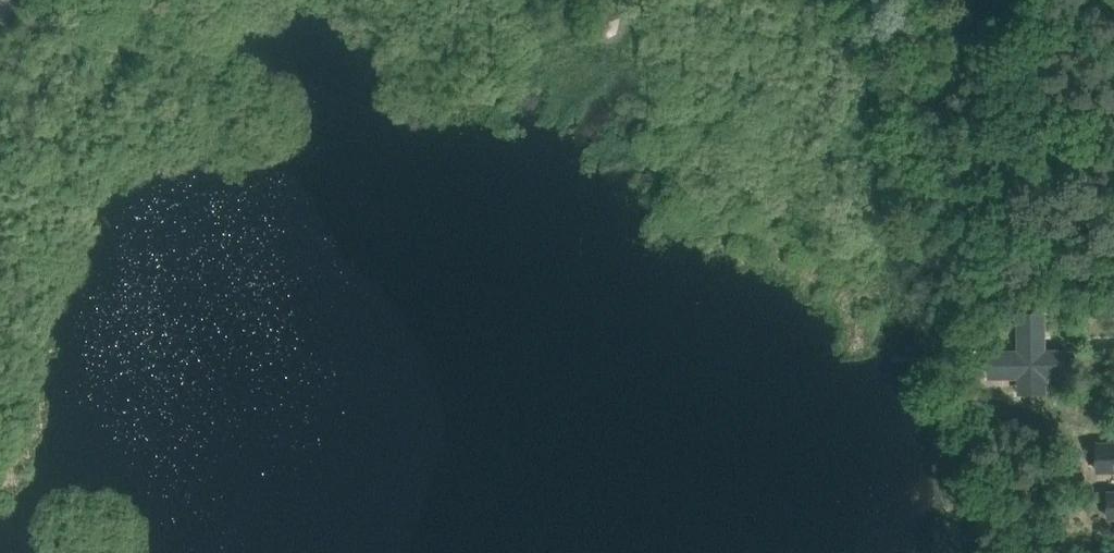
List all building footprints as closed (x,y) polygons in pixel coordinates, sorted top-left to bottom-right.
[(1065,351),(1065,353),(1046,354),(1044,320),(1021,321),(1022,355),(999,355),(1000,378),(1018,378),(1023,378),(1024,391),(1047,390),(1046,377),(1101,375),(1113,388),(1113,337),(1090,338),(1091,350),(1065,351)] [(1105,447),(1105,470),(1113,470),(1113,446),(1105,447)]
